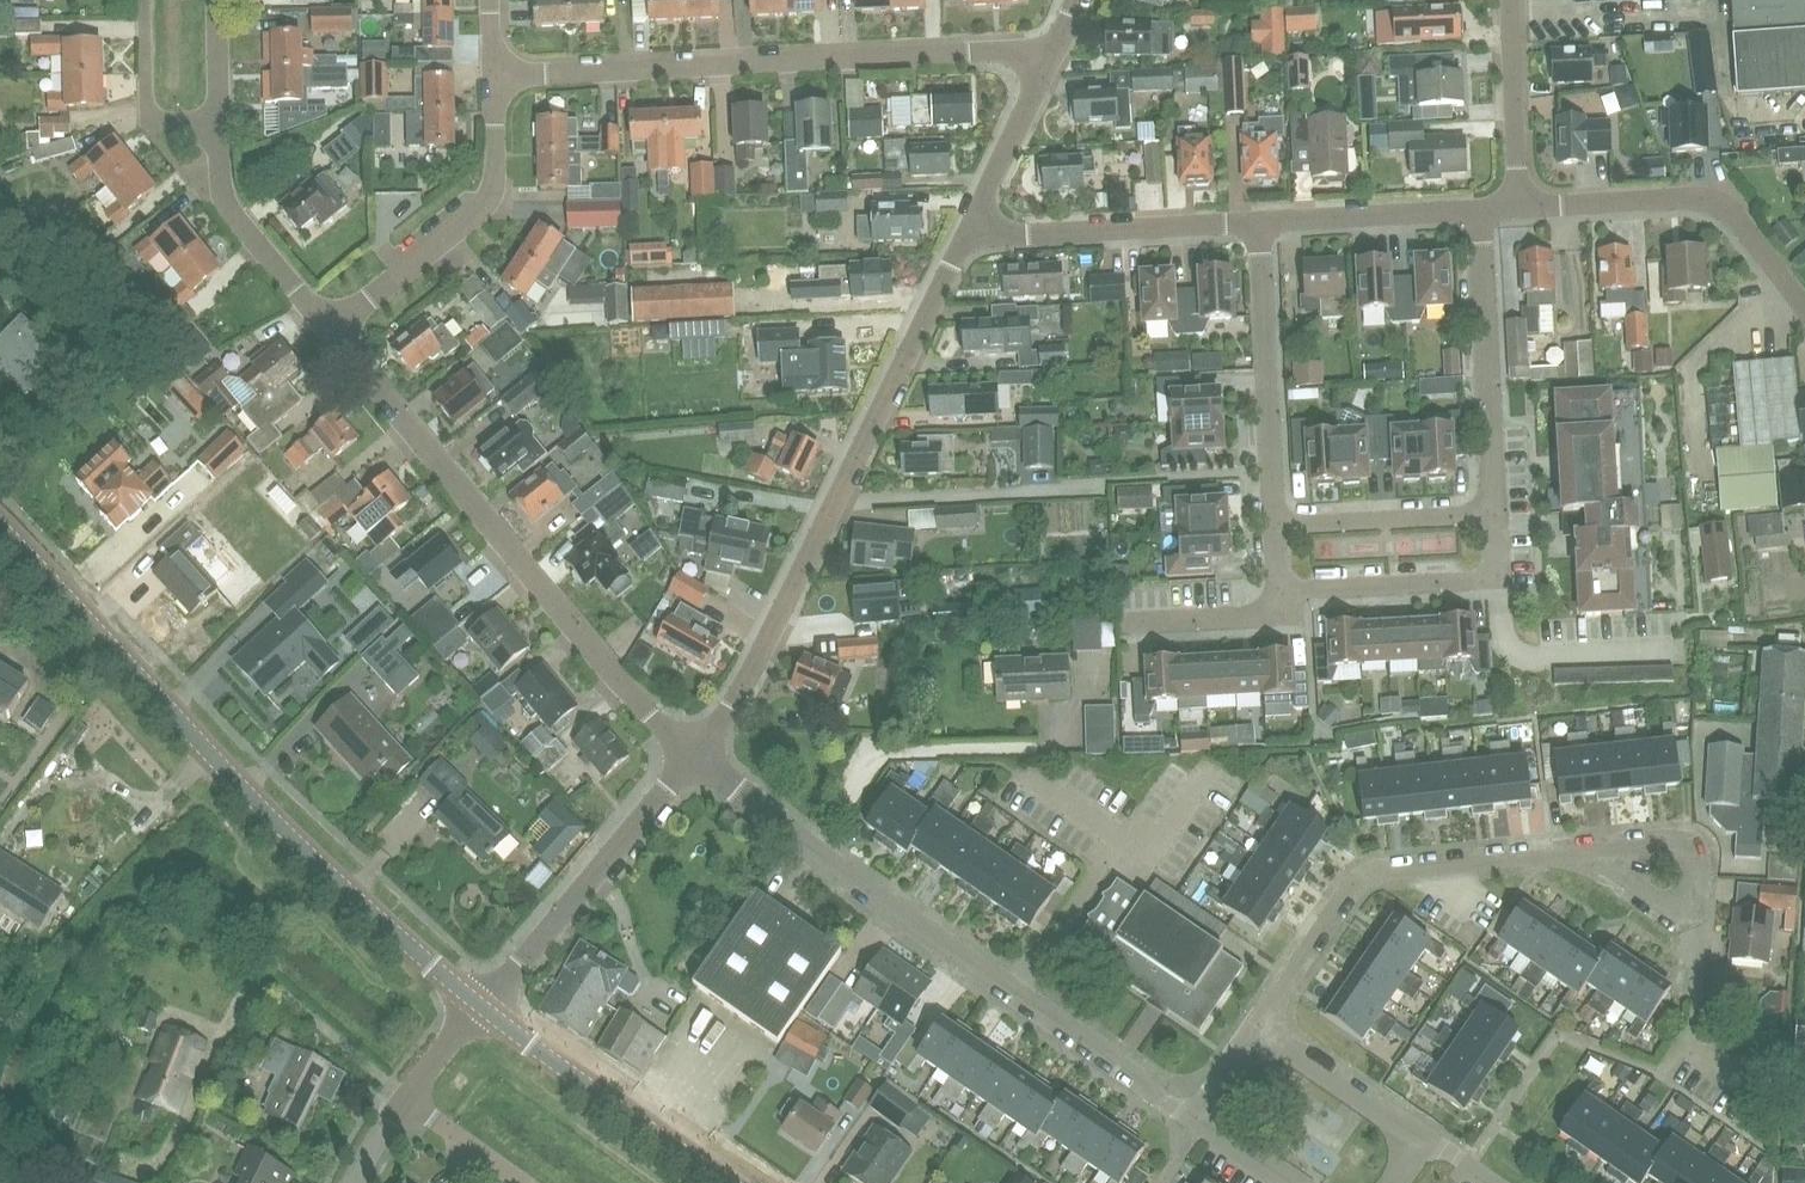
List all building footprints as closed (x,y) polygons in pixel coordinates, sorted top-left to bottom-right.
[(452,49),(452,0),(411,0),(411,1),(425,1),(426,49),(452,49)] [(570,0),(544,0),(535,0),(536,27),(571,25),(570,0)] [(571,25),(605,23),(604,0),(570,0),(571,25)] [(650,21),(686,19),(685,0),(650,0),(650,21)] [(686,19),(719,18),(718,0),(685,0),(686,19)] [(785,0),(752,0),(752,17),(786,15),(785,0)] [(786,15),(820,13),(819,0),(785,0),(786,15)] [(890,0),(856,0),(857,12),(890,10),(890,0)] [(890,10),(925,9),(925,0),(890,0),(890,10)] [(1161,8),(1163,0),(1132,0),(1161,8)] [(1763,124),(1765,151),(1791,149),(1790,136),(1804,135),(1804,0),(1777,0),(1787,122),(1763,124)] [(394,5),(394,15),(412,15),(412,5),(394,5)] [(1284,33),(1316,32),(1315,8),(1283,9),(1284,33)] [(1421,44),(1421,40),(1460,38),(1460,32),(1463,32),(1463,20),(1459,20),(1459,8),(1391,11),(1392,45),(1406,44),(1421,44)] [(351,9),(311,10),(312,35),(352,34),(351,9)] [(1283,56),(1282,11),(1260,12),(1261,57),(1283,56)] [(41,35),(41,21),(39,21),(39,13),(6,13),(6,21),(0,22),(0,35),(41,35)] [(1188,30),(1229,29),(1229,13),(1188,14),(1188,30)] [(412,15),(394,15),(394,25),(412,25),(412,15)] [(1651,24),(1651,44),(1681,44),(1681,24),(1651,24)] [(1107,51),(1107,56),(1150,57),(1150,56),(1168,57),(1172,53),(1172,26),(1151,25),(1107,25),(1106,40),(1103,43),(1104,49),(1107,51)] [(326,68),(337,68),(337,58),(312,58),(312,52),(301,53),(300,34),(264,35),(265,60),(275,59),(275,69),(326,68)] [(65,75),(102,74),(101,43),(65,43),(65,39),(32,40),(32,56),(65,56),(65,75)] [(362,62),(386,62),(386,43),(362,43),(362,62)] [(1688,47),(1696,99),(1718,95),(1710,43),(1688,47)] [(1554,83),(1574,82),(1591,81),(1591,67),(1608,66),(1607,51),(1590,52),(1590,50),(1574,50),(1553,51),(1554,83)] [(463,53),(465,68),(487,66),(486,51),(463,53)] [(1357,79),(1374,78),(1380,77),(1379,54),(1356,55),(1357,79)] [(1419,108),(1463,106),(1462,74),(1451,75),(1450,55),(1389,58),(1390,78),(1396,78),(1397,108),(1404,108),(1405,108),(1419,108)] [(1309,92),(1308,57),(1288,58),(1289,92),(1309,92)] [(1220,62),(1222,117),(1245,116),(1242,61),(1220,62)] [(387,101),(387,65),(360,65),(360,101),(387,101)] [(1626,67),(1611,69),(1612,87),(1628,85),(1626,67)] [(326,68),(275,69),(275,103),(302,102),(302,85),(313,84),(313,78),(337,78),(337,68),(326,68)] [(1216,95),(1214,69),(1182,71),(1183,96),(1216,95)] [(1127,73),(1128,89),(1129,94),(1170,92),(1169,70),(1127,73)] [(102,74),(65,75),(66,95),(48,96),(49,112),(60,111),(60,118),(38,119),(39,134),(27,134),(27,151),(39,147),(39,140),(54,140),(54,135),(70,135),(70,111),(67,111),(67,107),(103,106),(102,74)] [(400,113),(453,112),(452,78),(426,78),(426,96),(414,97),(414,102),(400,102),(400,113)] [(1070,98),(1071,120),(1076,120),(1076,125),(1113,123),(1114,130),(1131,129),(1129,94),(1128,89),(1073,93),(1074,98),(1070,98)] [(911,97),(912,127),(972,125),(971,95),(911,97)] [(325,103),(278,105),(279,136),(328,116),(325,103)] [(829,106),(798,108),(799,144),(784,145),(786,187),(801,186),(800,152),(831,151),(829,106)] [(651,108),(634,108),(634,116),(631,116),(634,155),(650,155),(650,173),(668,172),(665,114),(651,115),(651,108)] [(883,108),(850,110),(851,139),(884,138),(883,108)] [(765,109),(734,111),(736,146),(738,146),(738,162),(755,161),(754,145),(767,145),(765,109)] [(453,112),(400,113),(390,113),(390,115),(390,124),(415,123),(415,132),(426,132),(426,146),(453,146),(453,112)] [(700,112),(665,114),(668,172),(684,171),(682,140),(701,139),(700,112)] [(1662,113),(1663,128),(1671,128),(1671,153),(1707,151),(1706,124),(1705,124),(1704,112),(1662,113)] [(1290,116),(1292,148),(1293,167),(1312,166),(1312,178),(1326,177),(1326,181),(1329,184),(1342,183),(1345,180),(1344,176),(1347,176),(1345,149),(1350,149),(1352,145),(1352,130),(1349,128),(1344,128),(1344,119),(1326,120),(1326,117),(1322,114),(1290,116)] [(373,115),(374,150),(391,149),(390,124),(390,115),(373,115)] [(1243,138),(1242,138),(1245,180),(1260,179),(1263,182),(1271,182),(1273,179),(1277,178),(1274,119),(1259,120),(1259,125),(1243,126),(1243,138)] [(580,154),(619,153),(619,127),(600,127),(600,139),(578,139),(578,120),(540,120),(540,154),(580,154)] [(343,136),(322,152),(336,170),(359,152),(358,151),(368,143),(352,123),(340,132),(343,136)] [(1389,125),(1390,151),(1410,150),(1411,176),(1425,175),(1425,180),(1441,179),(1441,175),(1467,173),(1465,137),(1437,139),(1436,137),(1423,138),(1422,123),(1389,125)] [(1585,131),(1585,128),(1557,129),(1558,164),(1586,163),(1586,153),(1610,152),(1609,131),(1585,131)] [(1195,129),(1178,129),(1178,141),(1180,182),(1180,183),(1195,183),(1196,186),(1207,185),(1209,182),(1212,182),(1210,140),(1196,141),(1195,129)] [(35,164),(76,152),(72,138),(31,150),(35,164)] [(107,188),(135,164),(116,140),(87,163),(84,159),(70,170),(81,183),(94,172),(107,188)] [(927,176),(949,175),(949,171),(952,167),(952,162),(948,160),(948,146),(906,147),(906,141),(884,142),(884,161),(896,172),(911,171),(911,177),(913,177),(927,176)] [(1144,146),(1146,185),(1163,184),(1161,145),(1144,146)] [(1778,152),(1779,166),(1804,164),(1804,149),(1778,152)] [(580,168),(580,154),(540,154),(541,189),(582,188),(581,168),(580,168)] [(1037,167),(1039,186),(1043,186),(1043,192),(1084,190),(1083,175),(1095,175),(1094,158),(1081,159),(1081,158),(1041,160),(1041,167),(1037,167)] [(1665,179),(1663,159),(1645,161),(1647,180),(1665,179)] [(21,160),(1,167),(4,173),(24,166),(21,160)] [(135,164),(107,188),(119,203),(105,214),(116,227),(129,215),(127,212),(155,189),(135,164)] [(715,198),(713,164),(690,165),(692,199),(715,198)] [(736,196),(734,168),(715,169),(717,197),(736,196)] [(881,175),(851,176),(852,192),(882,191),(881,175)] [(320,225),(345,204),(323,176),(313,183),(312,181),(279,207),(299,231),(315,218),(320,225)] [(634,183),(622,184),(625,217),(637,216),(634,183)] [(620,185),(590,186),(590,201),(621,200),(620,185)] [(847,192),(816,194),(817,216),(848,214),(847,192)] [(1095,211),(1107,210),(1106,194),(1095,195),(1095,211)] [(620,203),(565,202),(565,229),(620,229),(620,203)] [(918,241),(918,233),(921,233),(920,212),(909,212),(909,205),(872,205),(872,218),(857,218),(857,242),(873,242),(918,241)] [(172,268),(200,245),(181,220),(152,243),(149,240),(135,251),(145,264),(159,253),(172,268)] [(22,237),(38,244),(44,228),(28,222),(22,237)] [(522,254),(575,287),(592,262),(563,242),(563,241),(541,227),(522,254)] [(93,266),(117,246),(108,235),(83,253),(93,266)] [(43,256),(57,264),(65,249),(51,241),(43,256)] [(657,245),(658,265),(667,265),(666,244),(657,245)] [(200,245),(172,268),(184,284),(170,294),(181,308),(195,296),(192,293),(220,270),(200,245)] [(127,260),(117,246),(93,266),(102,278),(127,260)] [(641,266),(640,246),(631,246),(631,266),(641,266)] [(1663,270),(1664,305),(1684,303),(1684,292),(1705,291),(1705,286),(1710,285),(1709,272),(1705,272),(1704,250),(1667,252),(1668,269),(1663,270)] [(1629,251),(1598,253),(1600,291),(1606,290),(1607,305),(1600,305),(1600,318),(1625,317),(1626,350),(1648,349),(1646,293),(1632,293),(1632,288),(1635,288),(1634,270),(1630,270),(1629,251)] [(1556,307),(1553,252),(1519,254),(1521,294),(1526,294),(1527,307),(1520,308),(1521,321),(1506,322),(1509,380),(1528,380),(1528,381),(1559,380),(1558,367),(1529,369),(1527,334),(1553,333),(1552,307),(1556,307)] [(575,287),(522,254),(503,284),(526,298),(536,282),(549,291),(558,278),(575,287)] [(1403,279),(1406,322),(1419,322),(1424,308),(1449,306),(1446,258),(1416,260),(1417,279),(1403,279)] [(1406,322),(1403,279),(1389,280),(1388,262),(1358,263),(1361,311),(1383,310),(1391,323),(1406,322)] [(854,297),(892,296),(891,264),(851,266),(851,268),(821,270),(821,282),(789,284),(790,302),(840,299),(840,297),(854,297)] [(1321,319),(1343,318),(1340,264),(1304,266),(1306,297),(1300,297),(1301,314),(1321,313),(1321,319)] [(1006,297),(1044,296),(1044,294),(1061,293),(1060,278),(1043,279),(1043,266),(1004,267),(1006,297)] [(615,269),(615,283),(624,283),(624,269),(615,269)] [(1201,291),(1187,292),(1189,335),(1201,334),(1208,320),(1232,319),(1229,271),(1200,272),(1201,291)] [(1090,305),(1126,303),(1124,274),(1089,276),(1090,305)] [(1189,335),(1187,292),(1172,293),(1171,274),(1142,276),(1144,324),(1168,322),(1175,336),(1189,335)] [(504,314),(505,314),(472,276),(456,289),(494,334),(495,335),(508,324),(504,320),(506,318),(507,317),(504,314)] [(138,295),(128,282),(113,294),(129,302),(138,295)] [(735,319),(733,285),(632,289),(633,324),(735,319)] [(606,305),(607,324),(628,323),(626,287),(605,288),(606,305)] [(605,288),(569,289),(569,307),(606,305),(605,288)] [(520,301),(505,314),(504,314),(507,317),(506,318),(521,335),(537,321),(520,301)] [(175,335),(193,321),(192,319),(196,316),(187,304),(165,320),(175,335)] [(1013,323),(1035,321),(1035,319),(1055,318),(1054,306),(1034,307),(1035,309),(1016,310),(1016,307),(992,308),(993,321),(962,322),(962,327),(959,329),(959,337),(963,339),(963,353),(982,352),(983,356),(1002,355),(1002,352),(1014,352),(1013,323)] [(0,338),(0,373),(25,397),(63,358),(20,317),(0,338)] [(422,326),(421,324),(392,347),(412,371),(429,358),(433,359),(441,353),(444,357),(459,346),(442,325),(438,328),(432,319),(422,326)] [(215,352),(193,321),(175,335),(197,365),(215,352)] [(725,323),(669,327),(670,341),(726,338),(725,323)] [(494,334),(491,336),(479,346),(496,366),(523,343),(508,324),(495,335),(494,334)] [(479,346),(491,336),(482,326),(464,341),(473,351),(479,346)] [(651,336),(657,341),(666,341),(665,328),(651,328),(651,336)] [(799,331),(759,332),(760,363),(783,362),(785,388),(799,389),(799,391),(811,391),(811,393),(847,392),(845,344),(825,345),(823,340),(816,340),(815,345),(809,346),(805,344),(799,344),(799,331)] [(1600,361),(1601,333),(1571,332),(1571,360),(1600,361)] [(256,368),(242,380),(252,393),(267,381),(275,390),(287,380),(288,381),(302,370),(282,346),(269,356),(265,351),(251,362),(256,368)] [(1065,346),(1038,348),(1040,369),(1066,366),(1065,346)] [(1656,369),(1671,368),(1671,352),(1655,352),(1656,369)] [(1188,353),(1154,355),(1155,374),(1189,372),(1188,353)] [(1652,373),(1652,353),(1634,354),(1634,373),(1652,373)] [(1193,371),(1207,370),(1206,355),(1192,356),(1193,371)] [(1804,442),(1804,392),(1796,393),(1792,360),(1731,368),(1742,453),(1733,454),(1733,452),(1718,454),(1726,514),(1778,508),(1773,444),(1804,442)] [(1322,362),(1292,363),(1293,388),(1323,386),(1322,362)] [(193,381),(223,419),(241,405),(223,382),(229,378),(217,363),(193,381)] [(454,384),(435,400),(455,424),(485,399),(485,398),(495,390),(475,364),(465,372),(464,372),(452,382),(454,384)] [(1384,381),(1383,364),(1364,365),(1365,382),(1384,381)] [(515,417),(551,388),(537,370),(501,399),(515,417)] [(1032,373),(1013,374),(1013,386),(1032,386),(1032,373)] [(1173,422),(1221,420),(1220,415),(1223,415),(1222,400),(1220,400),(1219,392),(1201,392),(1200,377),(1158,379),(1158,394),(1172,400),(1173,422)] [(267,381),(252,393),(256,397),(241,409),(258,430),(247,439),(259,455),(282,437),(273,426),(303,402),(287,382),(288,381),(287,380),(275,390),(267,381)] [(996,385),(930,388),(930,393),(927,394),(927,402),(930,404),(931,418),(953,417),(955,420),(964,420),(966,416),(997,415),(996,385)] [(1556,396),(1562,514),(1586,513),(1587,536),(1576,536),(1580,616),(1652,612),(1640,392),(1556,396)] [(1057,409),(1019,410),(1019,427),(1057,426),(1057,409)] [(1443,428),(1422,428),(1424,477),(1429,476),(1429,479),(1445,478),(1445,476),(1453,475),(1452,456),(1467,456),(1466,412),(1451,413),(1443,428)] [(304,440),(284,456),(296,471),(323,449),(333,460),(358,440),(337,413),(311,434),(312,434),(304,441),(304,440)] [(1392,416),(1378,417),(1380,460),(1395,459),(1396,478),(1404,477),(1404,480),(1420,479),(1419,476),(1423,476),(1423,477),(1424,477),(1422,428),(1420,429),(1399,430),(1392,416)] [(1337,433),(1335,433),(1338,481),(1339,481),(1343,480),(1343,483),(1359,482),(1359,480),(1367,479),(1366,461),(1380,460),(1378,417),(1364,418),(1358,432),(1337,434),(1337,433)] [(1221,420),(1173,422),(1173,424),(1174,424),(1175,445),(1161,452),(1161,467),(1204,465),(1203,450),(1222,449),(1221,441),(1224,441),(1223,425),(1220,425),(1220,421),(1221,421),(1221,420)] [(1338,481),(1335,433),(1314,435),(1305,421),(1290,422),(1293,465),(1309,464),(1310,483),(1318,483),(1318,485),(1334,484),(1333,482),(1338,481)] [(521,422),(481,455),(501,480),(517,466),(518,467),(531,456),(537,463),(549,453),(535,436),(535,429),(528,423),(521,422)] [(581,428),(566,439),(558,447),(571,463),(587,451),(595,461),(591,464),(604,480),(583,497),(577,489),(564,472),(561,475),(554,466),(543,474),(542,473),(514,496),(534,520),(544,512),(546,514),(572,493),(578,500),(572,506),(580,516),(620,482),(581,428)] [(1054,428),(1027,430),(1029,465),(1055,464),(1054,428)] [(1008,442),(1007,429),(990,430),(991,443),(1008,442)] [(215,480),(246,450),(228,431),(197,460),(215,480)] [(793,442),(778,434),(765,460),(753,454),(744,472),(769,484),(777,468),(803,480),(819,448),(795,437),(793,442)] [(899,452),(899,460),(902,462),(902,475),(940,474),(940,473),(953,472),(952,437),(918,438),(918,444),(902,445),(902,450),(899,452)] [(91,498),(92,497),(105,511),(101,516),(116,532),(129,520),(130,522),(142,510),(141,509),(152,497),(150,495),(167,478),(155,465),(143,476),(140,473),(134,479),(124,467),(130,461),(114,445),(75,480),(91,498)] [(1088,464),(1089,477),(1106,475),(1105,462),(1088,464)] [(1778,475),(1780,509),(1804,507),(1804,473),(1778,475)] [(687,482),(649,474),(645,496),(682,503),(687,482)] [(388,477),(366,494),(368,496),(357,505),(356,504),(347,511),(338,501),(320,517),(330,529),(349,514),(377,548),(403,527),(394,515),(409,502),(388,477)] [(620,482),(580,516),(590,528),(578,536),(585,545),(566,560),(576,572),(574,574),(576,581),(582,583),(584,582),(586,585),(595,578),(606,591),(609,588),(617,598),(633,585),(625,576),(629,573),(610,549),(627,535),(616,521),(637,504),(623,486),(620,482)] [(1152,486),(1118,489),(1119,510),(1153,508),(1152,486)] [(1179,532),(1226,530),(1226,529),(1225,529),(1225,525),(1228,525),(1227,509),(1225,509),(1224,501),(1206,502),(1205,487),(1162,489),(1163,504),(1178,510),(1179,531),(1178,531),(1179,532)] [(976,506),(936,508),(938,532),(977,529),(976,506)] [(684,509),(679,536),(711,541),(711,540),(765,551),(769,529),(717,519),(717,520),(705,518),(706,513),(684,509)] [(1782,514),(1747,518),(1749,540),(1754,539),(1755,550),(1792,546),(1791,533),(1784,534),(1782,514)] [(308,518),(298,527),(310,541),(320,531),(308,518)] [(189,523),(158,550),(168,561),(154,574),(191,614),(201,604),(202,606),(218,591),(184,554),(202,537),(189,523)] [(1698,526),(1705,583),(1732,580),(1726,523),(1698,526)] [(852,564),(891,569),(892,558),(910,560),(913,533),(856,526),(852,564)] [(1226,530),(1179,532),(1180,555),(1167,562),(1167,577),(1210,575),(1209,559),(1227,558),(1227,550),(1230,550),(1229,534),(1226,535),(1226,530)] [(640,559),(660,544),(650,531),(630,546),(640,559)] [(711,541),(679,536),(679,538),(692,540),(690,555),(709,558),(706,572),(731,577),(733,565),(761,571),(765,551),(711,540),(711,541)] [(419,552),(391,575),(403,589),(417,578),(428,591),(433,587),(436,590),(445,582),(442,579),(460,565),(440,541),(421,556),(419,552)] [(368,576),(380,566),(369,553),(367,551),(355,561),(368,576)] [(276,622),(233,661),(270,701),(275,697),(272,693),(305,662),(320,679),(339,662),(296,614),(329,585),(306,559),(282,580),(286,583),(262,604),(281,625),(280,626),(276,622)] [(1129,567),(1115,568),(1116,582),(1129,581),(1129,567)] [(678,573),(660,605),(670,611),(680,593),(702,606),(710,591),(678,573)] [(856,624),(899,620),(895,584),(853,588),(856,624)] [(908,633),(993,625),(992,614),(979,615),(978,595),(946,598),(947,612),(907,616),(908,633)] [(410,620),(434,648),(456,629),(459,626),(436,598),(410,620)] [(658,642),(672,650),(706,669),(708,665),(712,665),(716,659),(714,655),(720,643),(700,632),(708,619),(682,604),(674,617),(673,616),(658,642)] [(1052,619),(1050,604),(1015,608),(1016,622),(1052,619)] [(498,610),(468,634),(499,671),(529,647),(498,610)] [(1074,612),(1076,642),(1108,640),(1107,611),(1074,612)] [(1472,619),(1443,621),(1446,661),(1467,660),(1476,674),(1490,674),(1488,638),(1473,638),(1472,619)] [(1446,661),(1443,621),(1442,621),(1442,623),(1415,625),(1417,661),(1444,659),(1444,662),(1446,661)] [(1415,625),(1386,627),(1388,662),(1417,661),(1415,625)] [(1360,666),(1357,626),(1329,627),(1330,646),(1315,647),(1316,683),(1331,682),(1337,667),(1360,666)] [(1358,626),(1357,626),(1360,666),(1360,664),(1388,662),(1386,627),(1358,628),(1358,626)] [(456,629),(434,648),(446,662),(468,643),(456,629)] [(361,657),(385,684),(407,664),(382,638),(361,657)] [(877,638),(837,642),(839,662),(879,658),(877,638)] [(1762,652),(1756,756),(1742,755),(1742,748),(1709,746),(1706,805),(1711,805),(1710,816),(1727,835),(1736,836),(1735,859),(1761,861),(1764,819),(1764,801),(1797,804),(1804,669),(1804,654),(1762,652)] [(1290,654),(1261,656),(1264,696),(1286,695),(1294,709),(1308,708),(1306,672),(1291,673),(1290,654)] [(851,677),(839,671),(840,670),(825,663),(824,664),(805,656),(792,685),(827,700),(827,699),(840,705),(851,677)] [(1264,696),(1261,656),(1260,656),(1260,658),(1233,660),(1235,696),(1262,694),(1263,696),(1264,696)] [(996,661),(997,702),(1067,699),(1065,658),(996,661)] [(1233,660),(1204,661),(1206,697),(1235,696),(1233,660)] [(1178,701),(1175,661),(1147,662),(1148,681),(1132,682),(1134,717),(1149,717),(1156,702),(1178,701)] [(1176,661),(1175,661),(1178,701),(1178,699),(1206,697),(1204,661),(1176,663),(1176,661)] [(1723,681),(1725,667),(1711,664),(1709,678),(1723,681)] [(531,718),(537,713),(549,728),(576,705),(543,665),(515,687),(528,703),(522,707),(531,718)] [(1673,683),(1672,667),(1658,668),(1658,683),(1673,683)] [(5,725),(20,701),(18,701),(28,685),(0,668),(0,722),(5,725)] [(1643,683),(1643,668),(1628,669),(1628,684),(1643,683)] [(1658,683),(1658,668),(1643,668),(1643,683),(1658,683)] [(1599,685),(1598,669),(1583,670),(1584,685),(1599,685)] [(1613,669),(1598,669),(1599,685),(1613,684),(1613,669)] [(1628,684),(1628,669),(1613,669),(1613,684),(1628,684)] [(1568,670),(1553,671),(1554,686),(1569,686),(1568,670)] [(1583,670),(1568,670),(1569,686),(1584,685),(1583,670)] [(480,700),(500,684),(491,673),(472,689),(480,700)] [(500,684),(480,700),(493,716),(513,700),(500,684)] [(393,777),(409,762),(350,697),(317,727),(367,781),(384,766),(393,777)] [(1400,698),(1390,699),(1391,715),(1400,714),(1400,698)] [(1391,715),(1390,699),(1380,699),(1381,715),(1391,715)] [(1448,718),(1447,699),(1420,701),(1420,720),(1448,718)] [(1476,703),(1476,706),(1477,716),(1492,715),(1491,702),(1476,703)] [(1084,707),(1086,753),(1115,752),(1114,706),(1084,707)] [(1328,708),(1318,719),(1329,729),(1339,718),(1328,708)] [(1623,729),(1621,712),(1610,713),(1612,730),(1613,730),(1623,729)] [(1586,733),(1584,716),(1575,717),(1574,717),(1576,734),(1586,733)] [(1150,725),(1149,717),(1134,717),(1135,725),(1150,725)] [(603,777),(629,755),(599,721),(573,743),(603,777)] [(79,722),(73,730),(82,737),(88,730),(79,722)] [(1649,744),(1655,794),(1666,793),(1665,786),(1678,784),(1676,766),(1691,764),(1689,741),(1673,743),(1671,723),(1661,724),(1663,742),(1649,744)] [(1237,727),(1237,743),(1247,742),(1246,726),(1237,727)] [(553,740),(542,727),(521,746),(532,758),(553,740)] [(1237,743),(1237,727),(1227,728),(1228,743),(1237,743)] [(1655,794),(1649,744),(1635,746),(1633,727),(1623,729),(1630,790),(1643,788),(1644,796),(1655,794)] [(1630,790),(1623,729),(1613,730),(1615,748),(1601,750),(1607,800),(1618,799),(1617,791),(1630,790)] [(1588,751),(1586,733),(1576,734),(1575,734),(1582,795),(1595,794),(1596,801),(1607,800),(1601,750),(1588,751)] [(1582,795),(1575,734),(1566,735),(1568,753),(1554,755),(1553,743),(1541,744),(1545,781),(1556,779),(1559,806),(1570,804),(1569,797),(1582,795)] [(1189,737),(1179,737),(1180,753),(1190,753),(1189,737)] [(1163,738),(1123,739),(1123,756),(1163,755),(1163,738)] [(505,750),(495,739),(480,752),(490,763),(505,750)] [(556,739),(534,759),(547,774),(569,754),(556,739)] [(1508,742),(1499,743),(1505,804),(1518,802),(1519,810),(1530,809),(1525,758),(1511,760),(1508,742)] [(1505,804),(1499,743),(1489,744),(1491,762),(1477,764),(1482,814),(1493,813),(1492,805),(1505,804)] [(1461,747),(1451,748),(1457,809),(1470,808),(1471,816),(1482,814),(1477,764),(1464,765),(1461,747)] [(1457,809),(1451,748),(1441,749),(1444,768),(1430,769),(1435,820),(1446,818),(1444,810),(1457,809)] [(1413,752),(1404,754),(1411,814),(1423,813),(1425,822),(1435,820),(1430,769),(1416,771),(1413,752)] [(1396,773),(1382,775),(1388,825),(1399,824),(1398,816),(1411,814),(1404,754),(1394,755),(1396,773)] [(1388,825),(1382,775),(1368,776),(1366,758),(1355,759),(1362,820),(1376,818),(1377,827),(1388,825)] [(419,782),(445,807),(435,816),(483,862),(510,834),(462,789),(466,785),(440,760),(419,782)] [(1330,787),(1342,782),(1336,770),(1324,775),(1330,787)] [(881,846),(910,803),(898,795),(909,779),(901,774),(865,825),(877,833),(872,840),(881,846)] [(943,781),(933,796),(941,801),(945,795),(946,796),(951,788),(952,787),(943,781)] [(941,801),(911,847),(921,854),(916,860),(926,867),(957,826),(943,816),(953,800),(955,801),(960,793),(951,788),(946,796),(945,795),(941,801)] [(1302,815),(1318,826),(1327,814),(1316,795),(1302,815)] [(922,811),(910,803),(881,846),(891,852),(896,846),(906,854),(911,847),(941,801),(933,796),(922,811)] [(553,829),(534,850),(550,864),(583,828),(555,802),(540,818),(553,829)] [(1267,809),(1261,817),(1313,852),(1320,842),(1326,846),(1333,836),(1318,826),(1302,815),(1291,807),(1282,819),(1267,809)] [(29,838),(51,837),(50,817),(28,818),(29,838)] [(957,826),(926,867),(935,873),(939,867),(950,874),(987,823),(977,817),(967,833),(957,826)] [(1313,852),(1261,817),(1256,825),(1271,836),(1263,848),(1305,876),(1311,867),(1305,863),(1313,852)] [(994,828),(987,823),(950,874),(960,881),(956,888),(965,894),(994,851),(982,843),(994,828)] [(1234,857),(1240,849),(1229,842),(1224,850),(1225,851),(1234,857)] [(1006,859),(994,851),(965,894),(974,901),(979,894),(989,901),(1025,850),(1017,844),(1006,859)] [(1240,849),(1234,857),(1285,892),(1292,881),(1299,885),(1305,876),(1263,848),(1255,859),(1240,849)] [(1025,850),(989,901),(1000,908),(995,915),(1005,921),(1034,879),(1022,871),(1033,856),(1025,850)] [(1234,857),(1225,851),(1219,859),(1228,865),(1234,857)] [(0,854),(0,905),(38,928),(61,891),(0,854)] [(1285,892),(1234,857),(1228,865),(1243,875),(1235,888),(1277,916),(1284,907),(1277,903),(1285,892)] [(1796,858),(1769,857),(1768,880),(1796,881),(1796,858)] [(1034,879),(1005,921),(1014,928),(1018,921),(1029,929),(1065,878),(1056,872),(1046,887),(1034,879)] [(1099,965),(1199,1033),(1244,966),(1222,951),(1223,950),(1145,896),(1143,898),(1117,880),(1110,891),(1102,896),(1104,899),(1095,912),(1087,917),(1089,921),(1081,932),(1073,937),(1075,941),(1069,950),(1097,969),(1099,965)] [(1225,928),(1225,927),(1176,894),(1156,880),(1149,890),(1218,937),(1225,928)] [(1761,886),(1759,909),(1785,911),(1783,931),(1792,932),(1794,913),(1795,913),(1798,889),(1761,886)] [(1277,916),(1235,888),(1227,900),(1212,889),(1206,897),(1257,933),(1265,921),(1271,925),(1277,916)] [(840,953),(755,893),(692,985),(777,1044),(840,953)] [(1518,955),(1547,913),(1538,907),(1534,913),(1522,905),(1487,956),(1495,962),(1506,946),(1518,955)] [(1735,912),(1729,961),(1767,965),(1773,916),(1735,912)] [(1547,913),(1518,955),(1529,963),(1519,978),(1526,983),(1527,984),(1562,933),(1551,925),(1556,919),(1547,913)] [(1380,925),(1373,934),(1415,963),(1424,950),(1439,961),(1445,952),(1394,917),(1386,929),(1380,925)] [(1562,933),(1527,984),(1535,988),(1536,989),(1546,974),(1558,982),(1586,940),(1577,934),(1573,940),(1562,933)] [(1373,947),(1366,957),(1417,992),(1423,985),(1408,974),(1415,963),(1373,934),(1367,943),(1373,947)] [(1586,940),(1558,982),(1570,990),(1559,1005),(1568,1011),(1575,1001),(1586,984),(1601,959),(1591,953),(1596,946),(1586,940)] [(1601,959),(1586,984),(1597,992),(1579,1017),(1589,1023),(1596,1013),(1631,962),(1620,954),(1624,948),(1614,941),(1601,959)] [(562,1025),(603,957),(580,942),(564,968),(565,969),(539,1011),(562,1025)] [(876,1009),(905,965),(883,950),(854,992),(842,983),(817,1019),(833,1030),(851,1004),(859,1009),(865,1001),(876,1009)] [(626,971),(603,957),(562,1025),(584,1039),(610,997),(616,988),(627,995),(632,995),(639,983),(638,979),(626,971)] [(1353,964),(1346,973),(1389,1002),(1396,990),(1412,1001),(1417,992),(1366,957),(1359,968),(1353,964)] [(1631,962),(1596,1013),(1603,1018),(1613,1003),(1625,1011),(1654,969),(1645,963),(1641,969),(1631,962)] [(930,982),(905,965),(876,1009),(889,1018),(883,1026),(894,1034),(878,1057),(891,1065),(894,1061),(910,1038),(898,1030),(930,982)] [(1654,969),(1625,1011),(1637,1019),(1627,1034),(1635,1040),(1647,1023),(1661,1002),(1670,989),(1659,981),(1663,975),(1654,969)] [(1346,987),(1339,997),(1398,1037),(1403,1030),(1395,1024),(1380,1014),(1389,1002),(1346,973),(1340,982),(1346,987)] [(1527,984),(1526,983),(1518,994),(1527,1000),(1535,988),(1527,984)] [(1759,1013),(1786,1013),(1788,993),(1770,993),(1760,1001),(1759,1013)] [(1467,1028),(1509,1057),(1516,1047),(1510,1043),(1517,1031),(1466,996),(1460,1005),(1475,1016),(1467,1028)] [(1406,1042),(1398,1037),(1339,997),(1332,1008),(1325,1004),(1318,1014),(1360,1043),(1369,1030),(1384,1040),(1385,1039),(1401,1049),(1406,1042)] [(620,1009),(597,1047),(625,1064),(641,1074),(667,1038),(620,1009)] [(151,1034),(158,1016),(143,1010),(137,1029),(151,1034)] [(1779,1034),(1777,1017),(1748,1019),(1749,1036),(1779,1034)] [(1796,1019),(1794,1038),(1804,1038),(1804,1019),(1796,1019)] [(956,1022),(952,1028),(940,1020),(922,1046),(910,1038),(894,1061),(906,1070),(905,1071),(913,1077),(924,1061),(937,1071),(964,1028),(956,1022)] [(828,1037),(797,1021),(785,1046),(815,1062),(828,1037)] [(1438,1038),(1440,1036),(1424,1025),(1418,1035),(1433,1045),(1448,1055),(1440,1067),(1482,1096),(1489,1086),(1483,1082),(1489,1072),(1438,1038)] [(179,1113),(206,1042),(165,1026),(138,1098),(179,1113)] [(964,1028),(937,1071),(948,1078),(937,1093),(945,1099),(946,1100),(980,1047),(970,1041),(974,1034),(964,1028)] [(1444,1029),(1440,1036),(1438,1038),(1489,1072),(1497,1061),(1504,1065),(1509,1057),(1467,1028),(1459,1039),(1444,1029)] [(1619,1033),(1612,1029),(1605,1039),(1614,1046),(1619,1038),(1619,1033)] [(336,1094),(345,1075),(274,1040),(265,1059),(286,1070),(264,1114),(298,1132),(320,1086),(336,1094)] [(980,1047),(946,1100),(953,1105),(964,1089),(976,1098),(1003,1054),(996,1049),(991,1055),(980,1047)] [(1419,1057),(1411,1052),(1388,1086),(1404,1097),(1411,1086),(1403,1080),(1419,1057)] [(1003,1054),(976,1098),(987,1105),(977,1120),(978,1121),(986,1127),(1019,1075),(1009,1067),(1014,1061),(1003,1054)] [(1482,1096),(1440,1067),(1432,1079),(1417,1069),(1411,1077),(1462,1112),(1470,1101),(1476,1105),(1482,1096)] [(1622,1082),(1627,1074),(1619,1068),(1613,1076),(1622,1082)] [(1633,1086),(1639,1077),(1631,1072),(1625,1080),(1633,1086)] [(1030,1082),(1019,1075),(986,1127),(993,1131),(1003,1116),(1015,1125),(1043,1082),(1035,1076),(1030,1082)] [(858,1080),(844,1102),(859,1112),(873,1090),(858,1080)] [(1579,1156),(1605,1110),(1593,1101),(1603,1086),(1594,1080),(1575,1109),(1558,1132),(1570,1140),(1566,1146),(1574,1153),(1579,1156)] [(868,1107),(901,1131),(919,1106),(886,1082),(868,1107)] [(1053,1088),(1043,1082),(1015,1125),(1026,1132),(1016,1147),(1024,1153),(1028,1147),(1029,1147),(1058,1102),(1048,1095),(1053,1088)] [(939,1107),(945,1099),(937,1093),(931,1101),(939,1107)] [(1074,1103),(1063,1095),(1029,1147),(1036,1152),(1047,1137),(1059,1146),(1086,1103),(1078,1097),(1074,1103)] [(1657,1102),(1648,1096),(1639,1108),(1648,1114),(1657,1102)] [(1689,1115),(1694,1107),(1680,1097),(1675,1105),(1689,1115)] [(801,1107),(783,1132),(815,1153),(833,1128),(831,1127),(839,1115),(819,1102),(812,1113),(801,1107)] [(1605,1110),(1579,1156),(1584,1159),(1588,1152),(1602,1162),(1634,1108),(1626,1102),(1616,1117),(1605,1110)] [(1096,1109),(1086,1103),(1059,1146),(1070,1153),(1059,1168),(1069,1175),(1102,1123),(1092,1115),(1096,1109)] [(1643,1114),(1634,1108),(1602,1162),(1609,1167),(1605,1173),(1618,1182),(1645,1138),(1632,1129),(1643,1114)] [(973,1129),(981,1134),(986,1127),(978,1121),(973,1129)] [(1786,1121),(1785,1135),(1804,1136),(1804,1121),(1786,1121)] [(1113,1130),(1102,1123),(1069,1175),(1076,1179),(1086,1164),(1099,1172),(1126,1130),(1117,1124),(1113,1130)] [(1650,1177),(1658,1182),(1674,1182),(1692,1153),(1680,1145),(1690,1130),(1682,1124),(1674,1135),(1650,1177)] [(858,1182),(888,1182),(909,1153),(874,1128),(843,1173),(858,1182)] [(1126,1130),(1099,1172),(1110,1180),(1108,1182),(1120,1182),(1143,1150),(1131,1143),(1135,1137),(1126,1130)] [(1645,1138),(1618,1182),(1619,1182),(1625,1182),(1628,1180),(1633,1182),(1642,1182),(1648,1176),(1650,1177),(1674,1135),(1666,1130),(1656,1145),(1645,1138)] [(1727,1143),(1721,1151),(1730,1157),(1735,1149),(1727,1143)] [(296,1174),(237,1145),(237,1146),(247,1151),(235,1176),(242,1180),(241,1182),(292,1182),(296,1174)] [(1692,1153),(1674,1182),(1702,1182),(1721,1151),(1714,1146),(1703,1161),(1692,1153)] [(1721,1151),(1702,1182),(1730,1182),(1732,1180),(1719,1172),(1730,1157),(1721,1151)] [(1770,1166),(1762,1161),(1754,1173),(1747,1182),(1769,1182),(1770,1166)] [(1147,1176),(1135,1168),(1125,1182),(1142,1182),(1147,1176)] [(1782,1168),(1781,1182),(1804,1182),(1804,1169),(1782,1168)] [(1015,1171),(1007,1182),(1032,1182),(1015,1171)] [(97,1172),(93,1182),(130,1182),(97,1172)]
